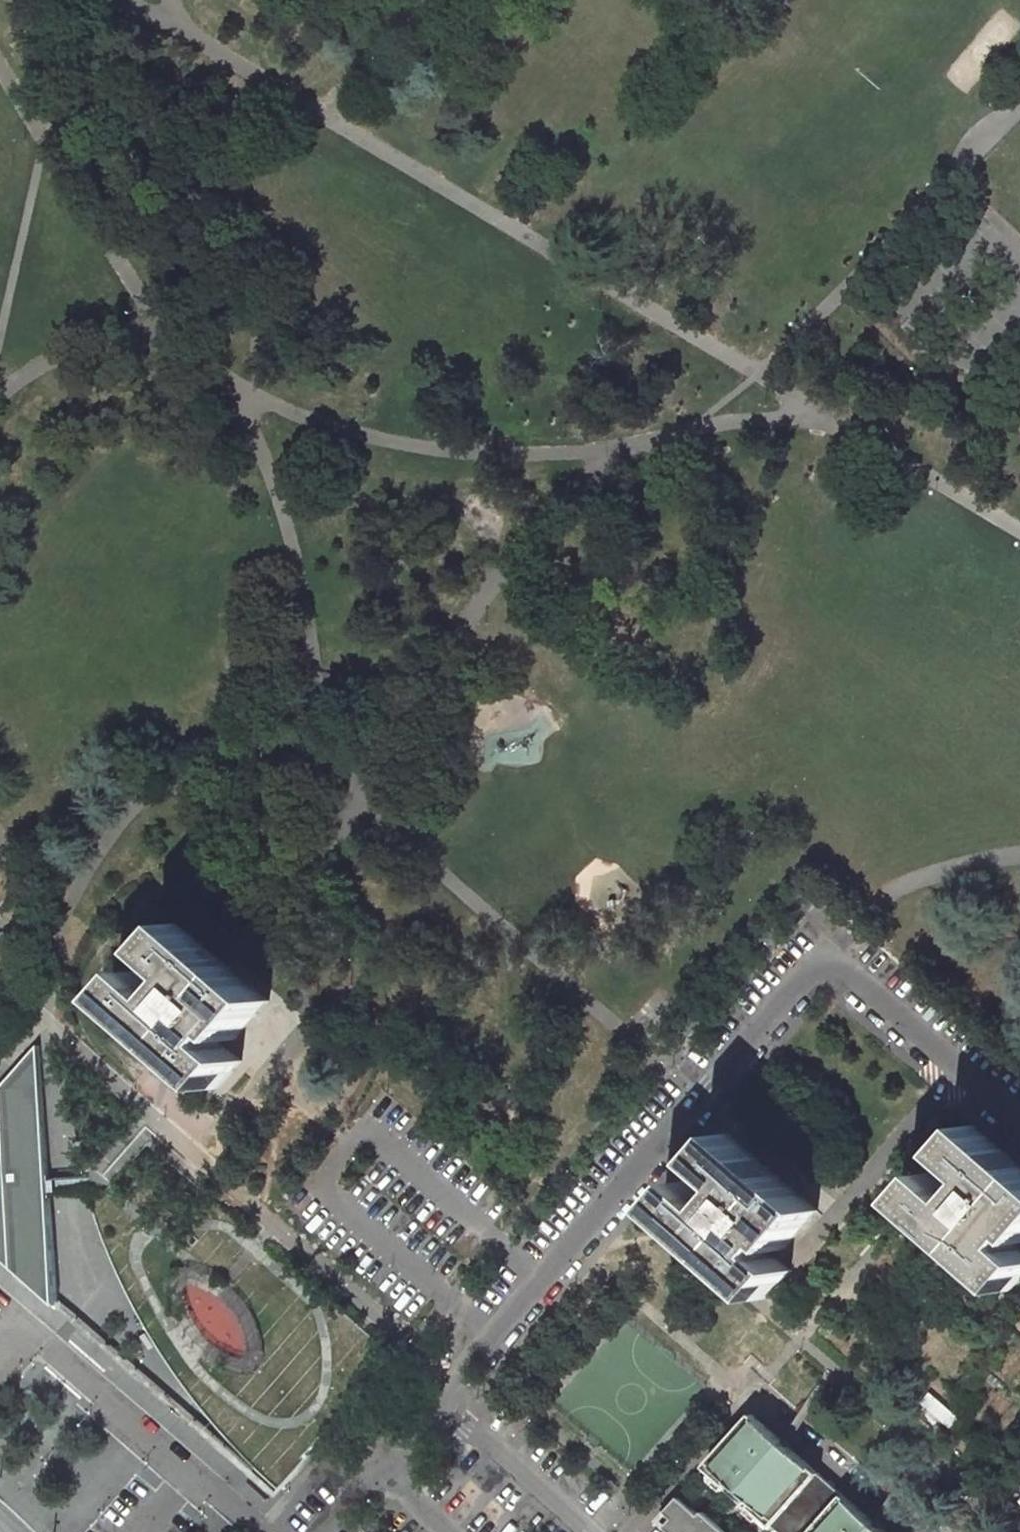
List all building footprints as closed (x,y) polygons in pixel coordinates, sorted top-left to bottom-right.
[(235,1041),(270,1000),(184,923),(159,951),(190,979),(174,998),(144,971),(119,999),(219,1088),(245,1060),(223,1042),(228,1035),(235,1041)] [(43,1155),(34,1049),(33,1043),(0,1083),(0,1204),(43,1155)] [(977,1129),(953,1156),(982,1183),(965,1204),(934,1179),(913,1203),(1015,1293),(1019,1286),(1019,1251),(1017,1249),(1019,1245),(1019,1166),(977,1129)] [(667,1211),(770,1302),(796,1274),(774,1256),(781,1248),(787,1254),(822,1214),(732,1136),(708,1164),(740,1191),(722,1211),(691,1184),(667,1211)] [(0,1204),(0,1250),(14,1246),(10,1264),(57,1302),(43,1155),(0,1204)] [(165,1347),(187,1378),(191,1384),(215,1413),(236,1436),(257,1458),(285,1483),(309,1455),(305,1452),(394,1348),(225,1205),(190,1245),(114,1181),(94,1203),(99,1218),(117,1260),(130,1287),(141,1307),(165,1347)] [(774,1531),(882,1531),(755,1419),(707,1474),(728,1492),(734,1485),(759,1507),(753,1514),(774,1531)] [(706,1518),(702,1522),(681,1503),(660,1527),(666,1531),(722,1531),(706,1518)]
